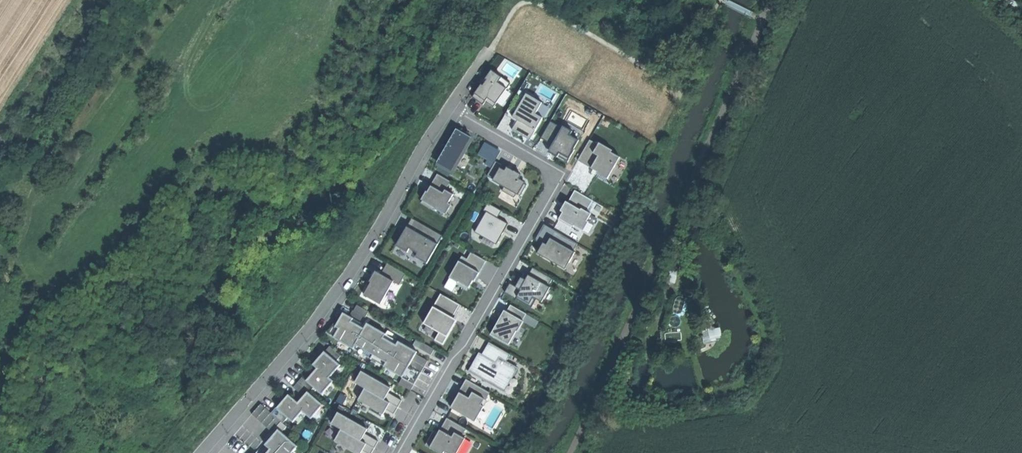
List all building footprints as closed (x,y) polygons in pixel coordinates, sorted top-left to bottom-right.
[(487,96),(495,102),(504,88),(496,82),(500,76),(490,70),(485,78),(486,79),(482,85),(480,84),(474,93),(484,99),(487,96)] [(538,89),(545,95),(550,88),(543,83),(538,89)] [(482,103),(484,99),(474,93),(472,96),(477,99),(482,103)] [(517,119),(533,129),(540,118),(533,114),(539,102),(525,94),(512,116),(517,119)] [(487,96),(484,99),(493,105),(495,102),(487,96)] [(533,129),(517,119),(512,129),(520,134),(528,138),(533,129)] [(541,136),(552,143),(561,129),(550,122),(541,136)] [(552,143),(548,150),(552,152),(555,155),(557,151),(567,157),(572,149),(570,148),(575,141),(567,135),(570,131),(563,127),(561,129),(552,143)] [(464,135),(455,129),(434,165),(452,175),(473,140),(464,135)] [(589,140),(578,160),(584,163),(590,167),(597,155),(592,152),(597,144),(589,140)] [(597,155),(590,167),(597,171),(596,172),(606,177),(618,157),(609,152),(610,150),(598,142),(597,144),(592,152),(597,155)] [(488,175),(493,178),(499,168),(501,165),(495,162),(488,175)] [(493,178),(492,180),(505,187),(517,193),(523,182),(517,178),(519,174),(513,170),(506,166),(504,171),(499,168),(493,178)] [(431,186),(442,193),(443,190),(449,180),(437,174),(431,186)] [(423,195),(421,199),(445,212),(449,205),(446,203),(451,194),(443,190),(442,193),(431,186),(427,192),(425,191),(423,195)] [(517,193),(505,187),(503,190),(515,197),(517,193)] [(559,216),(582,229),(587,221),(585,220),(589,213),(580,208),(579,210),(565,202),(562,206),(560,210),(562,211),(559,216)] [(487,212),(497,218),(502,211),(488,203),(484,210),(487,212)] [(487,212),(475,231),(495,244),(501,234),(507,224),(497,218),(487,212)] [(411,218),(406,227),(435,244),(441,235),(411,218)] [(401,236),(396,244),(405,250),(407,246),(417,252),(415,255),(425,261),(435,244),(406,227),(401,236)] [(540,248),(537,253),(565,268),(575,251),(550,238),(546,244),(543,243),(540,248)] [(458,261),(477,273),(485,260),(470,251),(466,259),(461,256),(458,261)] [(458,261),(449,276),(457,281),(458,280),(469,287),(473,280),(477,273),(458,261)] [(386,263),(380,274),(392,281),(398,285),(404,274),(386,263)] [(531,267),(527,275),(548,287),(553,279),(531,267)] [(371,281),(364,294),(379,303),(392,281),(380,274),(375,271),(372,276),(369,280),(371,281)] [(532,296),(541,301),(548,287),(527,275),(524,280),(519,289),(520,290),(517,296),(529,303),(532,296)] [(517,282),(514,286),(519,289),(524,280),(519,277),(517,282)] [(517,296),(520,290),(519,289),(514,286),(510,284),(505,292),(516,298),(517,296)] [(435,299),(432,306),(452,317),(459,304),(440,294),(437,300),(435,299)] [(364,322),(370,310),(357,303),(351,316),(364,322)] [(506,311),(522,321),(526,314),(510,304),(506,311)] [(438,333),(446,337),(451,328),(456,319),(452,317),(432,306),(422,324),(438,333)] [(497,322),(489,334),(507,345),(515,330),(516,331),(522,321),(506,311),(504,310),(497,322)] [(333,335),(365,355),(381,330),(366,321),(362,328),(351,321),(353,318),(343,312),(338,319),(334,326),(337,328),(333,335)] [(397,374),(401,376),(409,364),(416,352),(397,340),(394,344),(382,337),(385,333),(381,330),(365,355),(386,367),(383,372),(394,379),(397,374)] [(446,337),(438,333),(434,341),(441,345),(446,337)] [(488,343),(481,354),(495,362),(498,357),(506,361),(509,355),(488,343)] [(317,357),(312,363),(317,367),(328,377),(338,364),(322,350),(317,357)] [(473,361),(468,370),(504,391),(517,367),(506,361),(498,357),(495,362),(481,354),(478,352),(473,361)] [(328,377),(317,367),(312,374),(307,380),(321,392),(332,379),(328,377)] [(360,371),(353,383),(362,388),(382,399),(386,393),(388,390),(389,387),(360,371)] [(382,399),(362,388),(356,400),(382,414),(384,411),(385,409),(388,403),(382,399)] [(301,397),(297,402),(304,408),(303,410),(311,417),(321,405),(306,391),(301,397)] [(450,407),(475,421),(483,407),(479,405),(482,399),(471,392),(468,397),(459,392),(454,399),(450,407)] [(401,400),(386,393),(382,399),(388,403),(397,407),(401,400)] [(282,401),(276,407),(293,421),(303,410),(304,408),(297,402),(287,394),(282,401)] [(388,403),(385,409),(394,413),(397,407),(388,403)] [(337,412),(330,424),(340,429),(360,440),(364,434),(365,431),(367,428),(337,412)] [(340,429),(334,441),(356,452),(361,452),(363,450),(366,444),(360,440),(340,429)] [(296,446),(278,430),(265,444),(270,448),(265,452),(290,452),(296,446)] [(429,446),(442,452),(443,450),(448,452),(455,452),(464,438),(453,432),(451,437),(439,430),(434,438),(429,446)] [(378,441),(364,434),(360,440),(366,444),(374,448),(378,441)] [(363,450),(369,452),(372,452),(374,448),(366,444),(363,450)]
